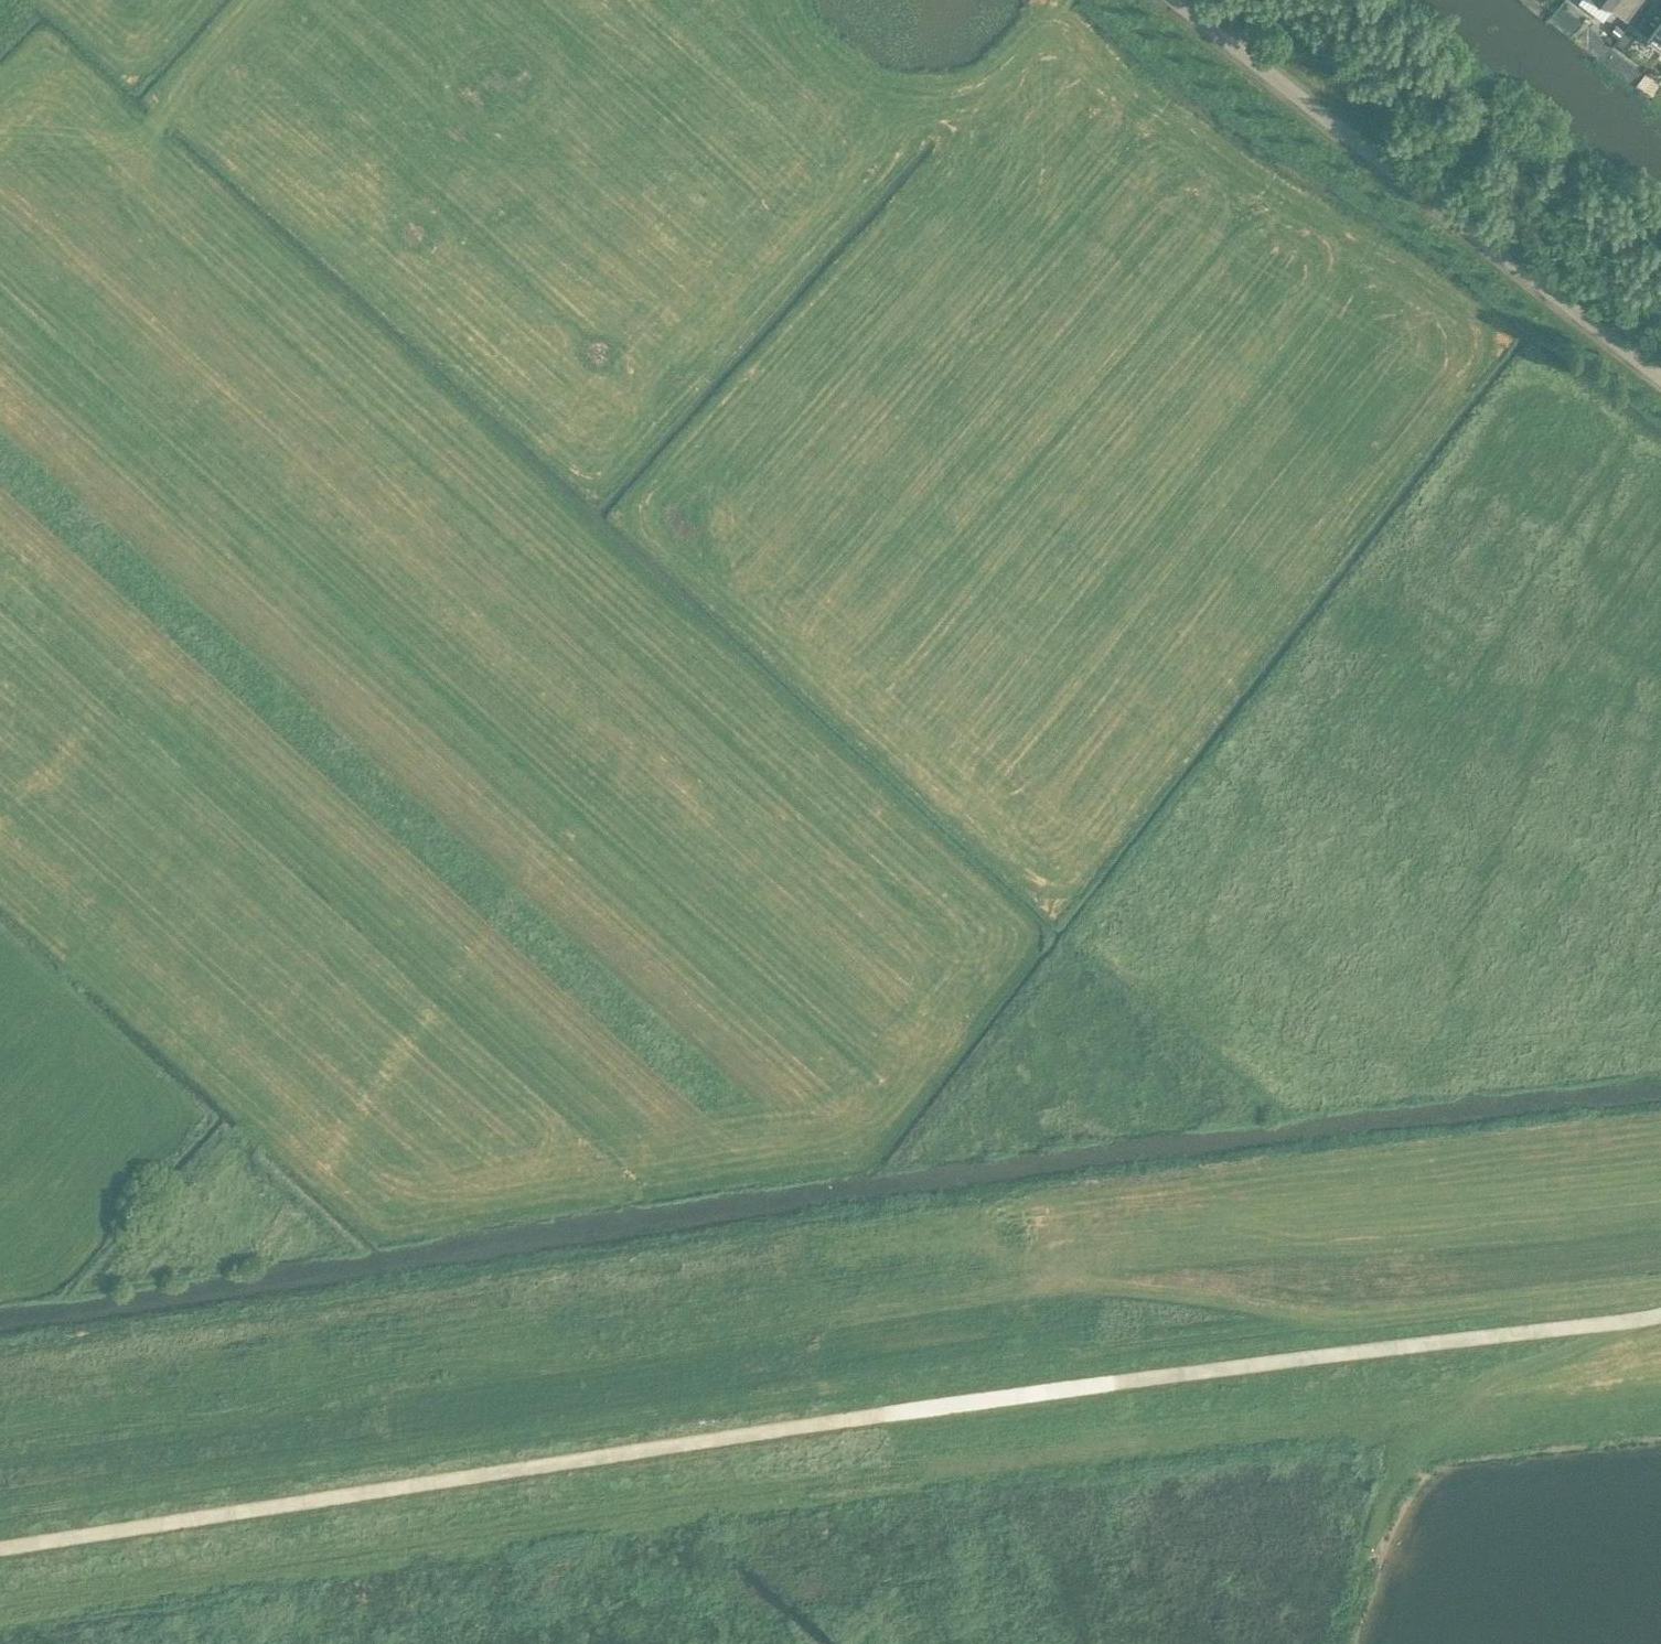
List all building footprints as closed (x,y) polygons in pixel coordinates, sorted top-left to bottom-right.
[(1613,11),(1614,10),(1627,19),(1642,0),(1599,0),(1613,11)] [(1636,25),(1660,44),(1660,0),(1654,0),(1636,25)]
